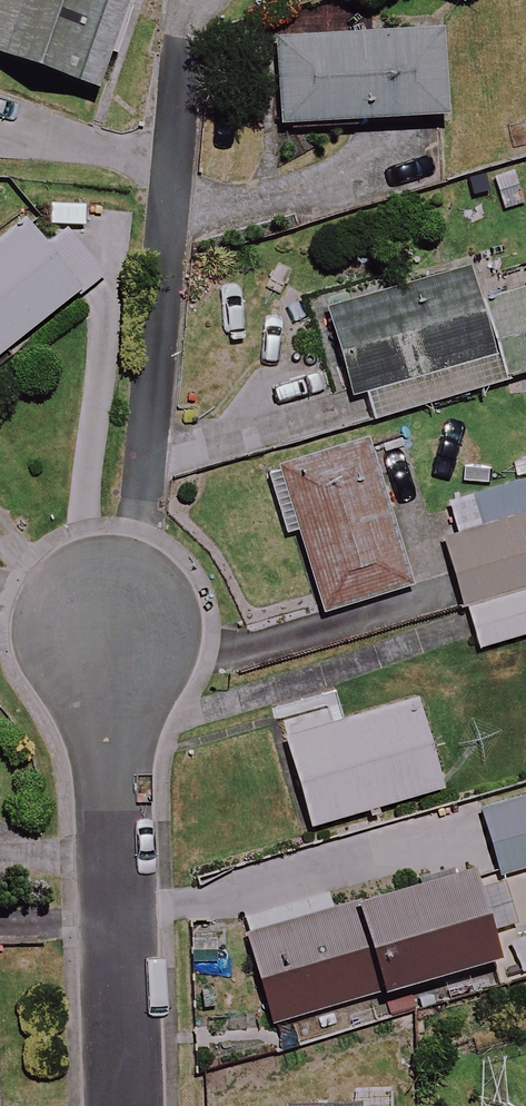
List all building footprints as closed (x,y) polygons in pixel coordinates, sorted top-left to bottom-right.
[(86,82),(114,0),(0,0),(0,53),(86,82)] [(437,116),(431,30),(274,41),(279,126),(437,116)] [(22,222),(0,239),(0,352),(101,274),(67,230),(43,248),(22,222)] [(493,384),(525,377),(525,289),(475,301),(466,271),(325,310),(356,422),(404,409),(493,384)] [(323,612),(412,586),(402,548),(373,450),(265,481),(279,528),(297,523),(323,612)] [(462,604),(474,649),(525,635),(525,513),(442,537),(462,604)] [(440,789),(414,700),(333,723),(329,711),(275,726),(304,828),(440,789)] [(471,810),(489,875),(525,865),(525,795),(471,810)] [(240,918),(244,933),(269,1022),(490,960),(465,871),(406,887),(402,873),(240,918)]
